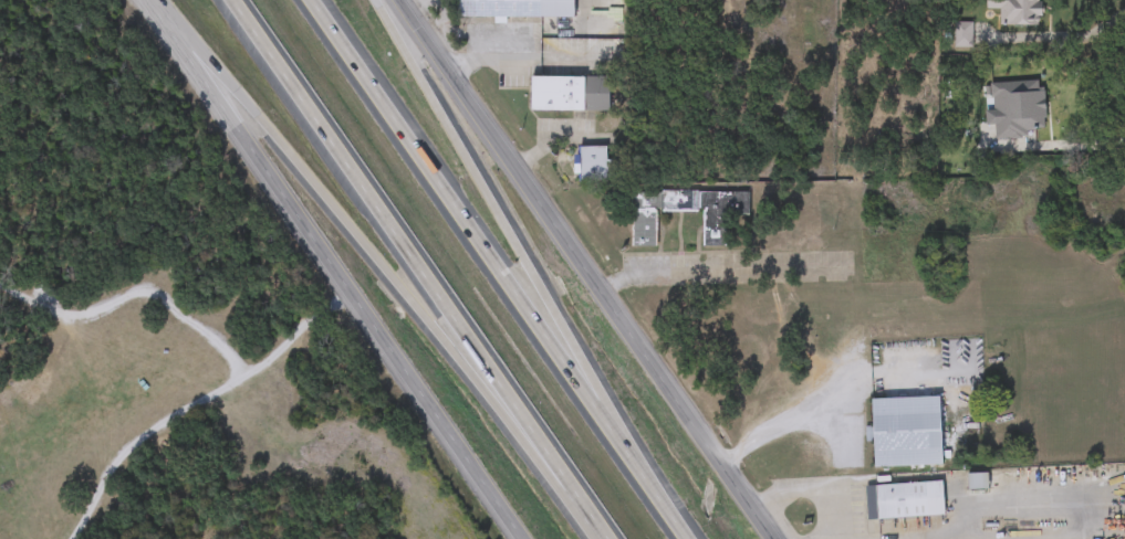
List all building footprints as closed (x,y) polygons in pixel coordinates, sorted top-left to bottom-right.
[(456,17),(456,0),(577,0),(577,17),(456,17)] [(987,10),(987,0),(1041,0),(1040,27),(999,25),(1000,10),(987,10)] [(531,110),(532,76),(611,77),(610,110),(531,110)] [(579,181),(579,147),(606,147),(606,159),(612,159),(612,181),(579,181)] [(632,192),(748,192),(748,225),(733,225),(733,246),(701,246),(702,212),(656,211),(656,247),(632,247),(632,192)] [(941,466),(873,467),(873,442),(871,442),(869,399),(940,398),(941,466)] [(944,516),(874,519),(874,515),(868,515),(866,486),(941,482),(944,516)]
